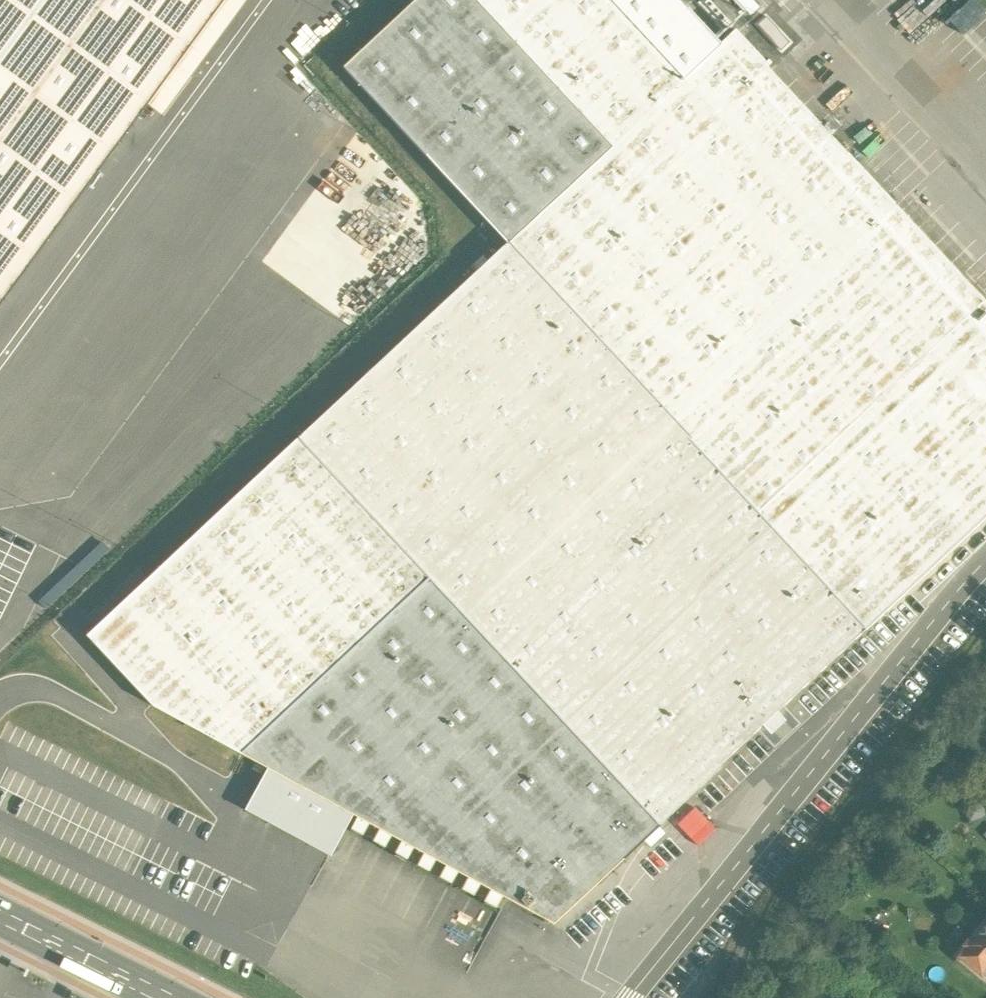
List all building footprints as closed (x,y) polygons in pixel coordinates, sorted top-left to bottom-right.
[(222,0),(0,0),(0,301),(222,0)] [(731,31),(716,45),(673,0),(412,0),(339,68),(503,244),(83,636),(149,707),(354,818),(347,830),(359,836),(365,825),(376,830),(370,842),(382,848),(388,837),(398,843),(392,854),(404,860),(410,849),(420,855),(414,866),(426,872),(432,861),(443,867),(436,878),(448,885),(454,873),(465,879),(459,890),(470,897),(477,885),(487,891),(481,902),(493,909),(499,897),(549,925),(771,718),(985,517),(985,304),(731,31)] [(904,793),(892,783),(883,794),(895,804),(904,793)] [(969,944),(971,946),(963,955),(984,972),(985,970),(985,923),(969,944)]
